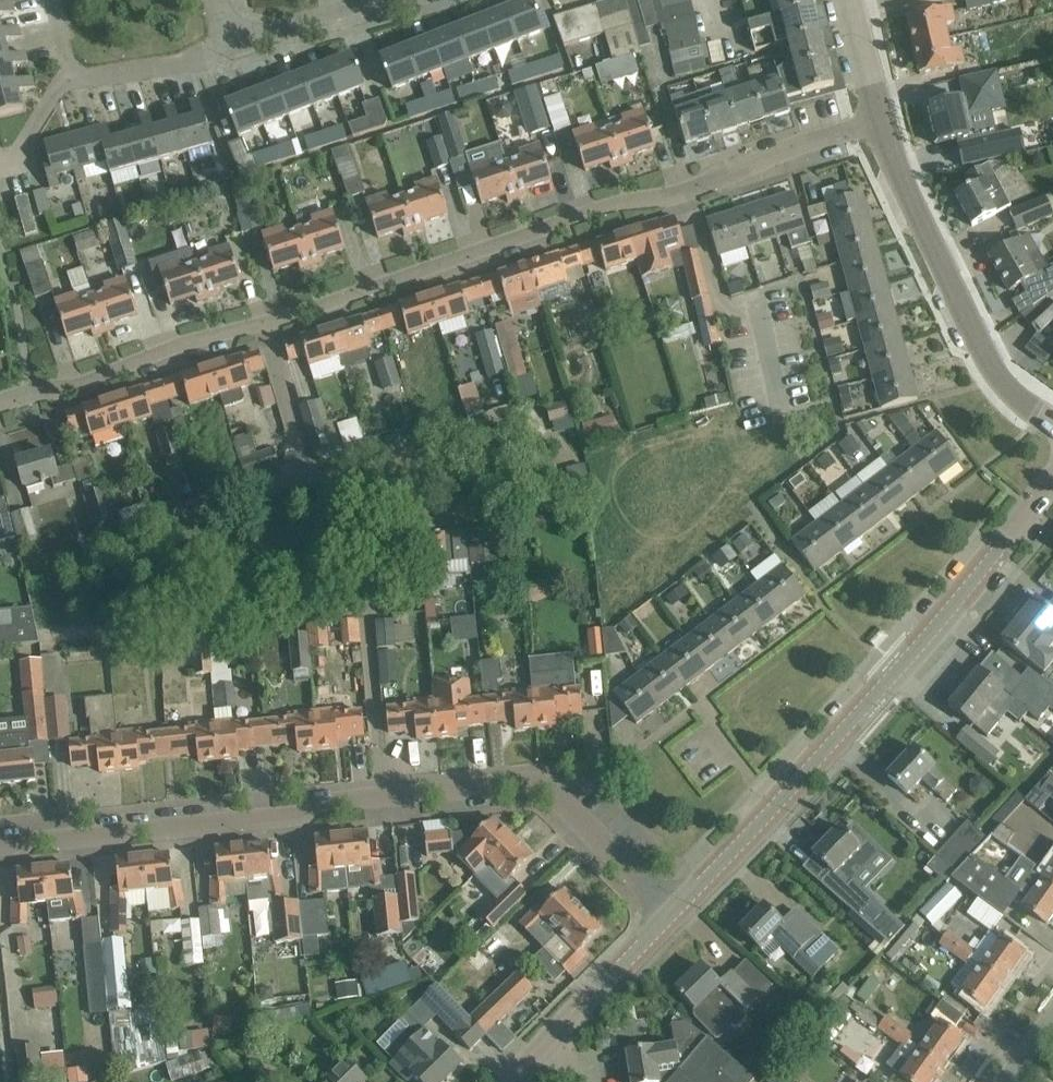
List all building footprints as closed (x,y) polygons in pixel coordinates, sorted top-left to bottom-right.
[(625,0),(612,0),(596,5),(605,35),(606,35),(634,26),(625,0)] [(634,26),(645,23),(639,3),(648,0),(625,0),(634,26)] [(639,3),(645,23),(647,29),(656,27),(653,13),(651,0),(648,0),(639,3)] [(653,13),(691,4),(690,0),(651,0),(653,13)] [(811,0),(744,0),(742,1),(749,27),(775,20),(813,10),(811,0)] [(1007,0),(966,0),(968,9),(1007,1),(1007,0)] [(532,1),(507,11),(519,42),(544,33),(532,1)] [(15,12),(12,2),(0,6),(0,16),(15,12)] [(691,4),(653,13),(656,27),(665,24),(665,26),(694,19),(691,4)] [(565,47),(605,35),(596,5),(554,17),(565,47)] [(908,17),(914,45),(948,38),(945,25),(955,23),(951,7),(908,17)] [(820,36),(813,10),(775,20),(749,27),(756,53),(783,46),(820,36)] [(507,11),(482,21),(494,52),(519,42),(507,11)] [(694,19),(665,26),(668,40),(697,33),(694,19)] [(482,21),(456,30),(469,62),(494,52),(482,21)] [(642,53),(634,26),(606,35),(614,61),(616,61),(619,60),(634,55),(642,53)] [(9,57),(6,42),(21,38),(19,28),(3,32),(0,33),(0,60),(9,57)] [(456,30),(431,40),(444,71),(469,62),(456,30)] [(697,33),(668,40),(671,54),(686,50),(700,47),(697,33)] [(827,62),(820,36),(783,46),(786,59),(789,71),(827,62)] [(948,38),(914,45),(920,74),(964,65),(960,48),(951,50),(948,38)] [(431,40),(406,50),(418,81),(444,71),(431,40)] [(709,45),(700,47),(703,59),(703,61),(712,60),(709,45)] [(700,47),(686,50),(688,62),(703,59),(700,47)] [(418,81),(406,50),(381,59),(393,91),(418,81)] [(686,50),(671,54),(674,65),(688,62),(686,50)] [(16,83),(12,67),(28,63),(25,53),(9,57),(0,60),(0,87),(16,83)] [(561,55),(527,66),(532,80),(564,70),(565,65),(561,55)] [(639,73),(634,55),(619,60),(616,61),(614,61),(596,67),(602,85),(639,73)] [(352,57),(327,67),(339,97),(364,87),(352,57)] [(703,59),(688,62),(691,74),(705,71),(703,61),(703,59)] [(786,59),(774,62),(780,79),(781,83),(787,101),(834,88),(827,62),(789,71),(786,59)] [(688,62),(674,65),(677,77),(691,74),(688,62)] [(532,80),(527,66),(509,72),(513,86),(532,80)] [(754,88),(764,120),(791,112),(787,101),(781,83),(780,79),(766,84),(761,66),(749,70),(754,88)] [(327,67),(302,76),(314,106),(339,97),(327,67)] [(724,84),(728,96),(738,129),(764,120),(754,88),(742,91),(734,68),(720,72),(724,84)] [(591,69),(583,71),(586,80),(590,83),(596,81),(591,69)] [(959,100),(927,107),(935,143),(936,145),(957,140),(963,167),(1025,153),(1020,131),(998,136),(992,111),(1006,108),(997,71),(961,79),(965,100),(959,101),(959,100)] [(302,76),(277,86),(289,116),(314,106),(302,76)] [(496,77),(475,84),(479,97),(501,90),(496,77)] [(0,87),(0,115),(23,109),(19,93),(34,89),(32,79),(16,83),(0,87)] [(426,100),(430,113),(458,104),(453,90),(438,95),(433,81),(421,85),(426,100)] [(479,97),(475,84),(459,89),(463,102),(479,97)] [(277,86),(252,96),(264,126),(289,116),(277,86)] [(550,129),(536,86),(515,93),(529,136),(550,129)] [(711,88),(699,92),(702,104),(713,137),(738,129),(728,96),(715,100),(711,88)] [(684,93),(671,98),(676,113),(679,125),(686,146),(713,137),(702,104),(689,109),(686,97),(684,93)] [(546,99),(544,100),(555,133),(571,127),(561,94),(546,99)] [(239,136),(264,126),(252,96),(227,106),(232,119),(239,136)] [(351,129),(354,137),(386,126),(388,123),(379,99),(364,104),(368,117),(349,123),(351,129)] [(194,118),(179,122),(187,153),(212,146),(200,100),(190,102),(194,118)] [(430,113),(426,100),(407,106),(411,119),(430,113)] [(169,125),(153,129),(162,160),(187,153),(179,122),(174,107),(164,109),(169,125)] [(143,132),(128,136),(137,167),(162,160),(153,129),(149,113),(139,116),(143,132)] [(453,113),(439,117),(453,161),(453,162),(467,157),(453,113)] [(625,126),(611,131),(622,165),(633,162),(631,156),(655,148),(644,113),(623,120),(625,126)] [(321,124),(330,146),(349,140),(349,138),(346,131),(344,125),(338,127),(335,119),(321,124)] [(310,153),(330,146),(321,124),(308,128),(311,136),(305,138),(310,153)] [(97,128),(107,162),(110,175),(137,167),(128,136),(112,141),(107,125),(97,128)] [(97,128),(64,137),(76,181),(86,178),(83,169),(107,162),(97,128)] [(622,165),(611,131),(596,135),(594,129),(574,136),(585,170),(609,163),(611,169),(622,165)] [(74,171),(64,137),(44,143),(49,161),(43,162),(50,189),(60,186),(57,176),(74,171)] [(240,138),(227,143),(239,174),(259,169),(277,163),(273,149),(257,154),(248,152),(242,137),(240,138)] [(449,162),(442,137),(427,142),(436,170),(450,165),(449,162)] [(293,142),(273,149),(277,163),(279,162),(298,156),(293,142)] [(453,161),(449,162),(450,165),(456,181),(472,175),(475,183),(481,204),(506,196),(508,202),(519,199),(507,164),(500,142),(485,147),(489,160),(470,167),(467,157),(453,162),(453,161)] [(344,184),(349,198),(366,193),(350,145),(333,151),(341,176),(342,175),(344,184)] [(521,159),(507,164),(519,199),(529,196),(527,189),(552,181),(540,147),(520,154),(521,159)] [(996,174),(991,163),(967,175),(973,186),(956,195),(973,226),(1012,206),(996,174)] [(246,180),(234,183),(235,188),(233,188),(241,213),(238,214),(244,233),(262,227),(246,180)] [(418,193),(404,198),(415,233),(426,229),(424,223),(449,215),(437,180),(416,186),(418,193)] [(34,194),(40,216),(51,213),(45,190),(34,194)] [(794,193),(765,202),(777,238),(787,234),(792,249),(811,243),(794,193)] [(830,215),(835,233),(870,223),(863,194),(808,209),(811,220),(830,215)] [(38,233),(28,196),(15,199),(26,237),(38,233)] [(162,196),(146,200),(149,210),(165,206),(162,196)] [(415,233),(404,198),(390,202),(388,196),(367,203),(378,238),(403,230),(405,236),(415,233)] [(1048,197),(1011,212),(1018,230),(1052,216),(1052,210),(1048,197)] [(765,202),(736,212),(748,247),(777,238),(765,202)] [(113,204),(99,208),(103,220),(117,216),(113,204)] [(178,221),(174,211),(166,214),(170,224),(178,221)] [(748,247),(736,212),(707,221),(718,256),(748,247)] [(314,226),(300,231),(312,266),(322,263),(320,256),(345,249),(334,213),(312,220),(314,226)] [(685,247),(675,218),(628,233),(637,261),(643,278),(675,267),(670,252),(685,247)] [(123,221),(105,227),(120,272),(137,266),(123,221)] [(194,221),(186,224),(189,231),(197,229),(194,221)] [(835,233),(843,264),(879,254),(870,223),(835,233)] [(312,266),(300,231),(285,236),(283,230),(263,236),(274,271),(299,263),(301,270),(312,266)] [(628,233),(579,249),(584,266),(603,260),(606,271),(637,261),(628,233)] [(990,258),(1010,292),(1021,285),(1034,306),(1052,293),(1052,266),(1049,268),(1039,252),(1026,259),(1016,242),(990,258)] [(38,246),(20,253),(36,298),(53,292),(38,246)] [(210,259),(196,264),(208,300),(219,296),(217,290),(241,282),(230,247),(208,254),(210,259)] [(191,248),(149,262),(158,289),(165,287),(171,305),(195,297),(197,303),(208,300),(196,264),(191,248)] [(579,249),(530,265),(542,308),(543,307),(542,305),(571,295),(567,284),(569,284),(565,272),(584,266),(579,249)] [(699,251),(681,256),(692,301),(708,297),(699,251)] [(843,264),(851,293),(887,283),(879,254),(843,264)] [(818,270),(815,261),(804,264),(807,273),(818,270)] [(530,265),(480,281),(485,298),(505,292),(508,303),(524,298),(528,312),(542,308),(530,265)] [(106,294),(93,298),(104,333),(115,330),(113,323),(138,316),(126,281),(104,288),(106,294)] [(480,281),(431,296),(440,325),(470,315),(467,304),(485,298),(480,281)] [(811,287),(815,302),(828,299),(833,297),(830,283),(811,287)] [(851,293),(841,296),(849,322),(858,320),(859,322),(894,312),(887,283),(851,293)] [(1022,314),(1040,335),(1042,334),(1052,323),(1052,294),(1034,306),(1022,314)] [(431,296),(382,312),(388,330),(404,325),(408,335),(440,325),(431,296)] [(708,297),(695,301),(703,339),(718,335),(715,318),(710,296),(708,297)] [(104,333),(93,298),(78,303),(75,297),(56,303),(67,338),(92,331),(94,337),(104,333)] [(611,304),(599,307),(603,321),(615,318),(611,304)] [(333,328),(346,368),(372,360),(368,348),(372,347),(368,336),(388,330),(382,312),(333,328)] [(859,322),(866,351),(902,341),(894,312),(859,322)] [(831,313),(817,317),(820,330),(835,327),(831,313)] [(498,329),(491,331),(500,358),(501,358),(506,357),(512,379),(528,376),(512,321),(497,325),(498,329)] [(343,357),(333,328),(284,344),(289,361),(306,355),(309,367),(330,361),(343,357)] [(627,330),(617,333),(622,346),(631,343),(627,330)] [(500,358),(491,331),(477,335),(489,378),(504,374),(500,358)] [(841,337),(825,342),(829,358),(846,353),(841,337)] [(866,351),(874,380),(910,370),(902,341),(866,351)] [(259,352),(211,368),(220,395),(221,395),(225,407),(244,401),(246,399),(242,388),(251,386),(248,374),(264,369),(259,352)] [(376,363),(384,390),(403,384),(394,357),(376,363)] [(840,359),(830,362),(834,375),(844,373),(840,359)] [(211,368),(163,383),(168,400),(187,394),(191,405),(220,395),(211,368)] [(910,370),(874,380),(882,409),(918,399),(910,370)] [(154,417),(150,406),(168,400),(163,383),(114,399),(123,427),(154,417)] [(257,388),(263,407),(277,403),(271,384),(257,388)] [(477,385),(460,390),(469,419),(486,413),(484,410),(480,394),(477,385)] [(849,387),(839,389),(846,412),(854,410),(852,405),(854,405),(849,387)] [(730,394),(705,401),(708,412),(733,406),(730,394)] [(123,427),(114,399),(66,415),(71,431),(89,426),(93,437),(94,437),(98,448),(126,438),(122,427),(123,427)] [(566,402),(547,406),(551,422),(571,417),(566,402)] [(182,405),(172,408),(175,419),(185,416),(182,405)] [(320,409),(303,414),(315,455),(327,461),(348,455),(345,446),(365,440),(358,419),(339,425),(327,429),(320,409)] [(902,415),(888,418),(899,433),(910,425),(902,415)] [(615,417),(584,427),(589,444),(621,434),(615,417)] [(166,460),(168,466),(185,461),(175,428),(157,434),(165,460),(166,460)] [(280,467),(274,449),(258,455),(250,432),(234,437),(236,443),(234,444),(245,478),(280,467)] [(937,432),(913,451),(936,480),(960,462),(937,432)] [(852,435),(840,444),(851,459),(863,450),(852,435)] [(534,436),(527,438),(533,456),(539,455),(534,436)] [(913,451),(889,469),(912,499),(936,480),(913,451)] [(17,462),(23,483),(24,488),(41,483),(42,485),(46,484),(45,481),(52,479),(55,488),(76,482),(71,466),(56,470),(50,452),(17,462)] [(830,453),(819,461),(827,472),(838,463),(830,453)] [(912,499),(889,469),(873,481),(865,487),(887,517),(912,499)] [(801,474),(790,482),(795,490),(807,482),(801,474)] [(865,487),(841,506),(863,535),(887,517),(865,487)] [(111,520),(102,490),(87,495),(96,525),(111,520)] [(781,494),(770,503),(777,511),(788,503),(781,494)] [(15,537),(7,498),(0,500),(0,541),(15,537)] [(841,506),(817,524),(839,553),(863,535),(841,506)] [(13,514),(21,541),(36,537),(28,509),(13,514)] [(839,553),(817,524),(792,542),(815,572),(839,553)] [(469,531),(472,565),(499,562),(496,528),(469,531)] [(467,531),(445,533),(448,562),(469,560),(467,531)] [(448,562),(445,533),(419,536),(423,579),(449,577),(448,562)] [(745,535),(734,543),(742,553),(752,545),(745,535)] [(87,545),(93,567),(104,564),(99,542),(87,545)] [(729,544),(713,557),(723,570),(739,558),(729,544)] [(706,563),(695,571),(703,582),(714,573),(706,563)] [(783,566),(759,584),(782,614),(806,595),(783,566)] [(542,583),(530,585),(533,602),(545,600),(542,583)] [(759,584),(735,602),(758,632),(782,614),(759,584)] [(683,585),(667,597),(674,606),(690,594),(683,585)] [(1052,646),(1052,611),(1029,591),(1025,596),(1027,597),(1012,615),(1020,621),(1004,640),(1003,641),(1027,660),(1028,659),(1040,669),(1036,674),(1048,683),(1052,687),(1052,666),(1051,664),(1052,662),(1052,655),(1049,652),(1052,646)] [(735,602),(711,620),(734,650),(758,632),(735,602)] [(31,608),(0,610),(0,646),(39,643),(31,608)] [(51,615),(40,616),(40,625),(51,624),(51,615)] [(474,619),(453,621),(454,631),(466,629),(467,636),(471,639),(476,638),(474,619)] [(376,621),(378,649),(396,648),(394,620),(376,621)] [(711,620),(687,639),(710,668),(734,650),(711,620)] [(360,625),(343,627),(345,643),(362,642),(360,625)] [(326,626),(309,627),(310,649),(328,648),(326,626)] [(604,630),(605,646),(606,656),(606,657),(627,653),(615,629),(604,630)] [(256,630),(241,631),(242,640),(243,648),(258,646),(256,630)] [(604,630),(590,631),(591,645),(592,657),(606,656),(605,646),(604,630)] [(311,681),(310,670),(309,651),(308,634),(290,636),(293,671),(295,671),(296,682),(311,681)] [(687,639),(663,657),(686,686),(710,668),(687,639)] [(213,673),(210,645),(210,644),(208,644),(208,643),(193,645),(196,675),(213,673)] [(237,707),(234,683),(233,683),(231,670),(229,670),(227,653),(230,653),(229,644),(210,645),(213,673),(216,708),(237,707)] [(397,652),(378,653),(381,684),(399,682),(397,652)] [(1048,683),(1036,674),(1029,668),(1022,677),(995,655),(981,672),(980,671),(950,706),(987,737),(1009,711),(1021,721),(1028,712),(1039,721),(1051,706),(1052,708),(1052,687),(1048,683)] [(663,657),(639,675),(662,705),(686,686),(663,657)] [(500,661),(480,663),(483,692),(486,692),(487,700),(483,700),(486,723),(517,720),(518,729),(536,727),(532,691),(500,694),(499,681),(502,680),(500,661)] [(568,671),(530,675),(532,691),(536,727),(555,725),(555,716),(583,713),(581,688),(569,688),(568,671)] [(662,705),(639,675),(614,694),(637,724),(662,705)] [(435,701),(434,701),(437,738),(457,736),(456,726),(486,723),(483,700),(473,702),(471,681),(452,683),(451,678),(433,680),(435,701)] [(0,720),(0,784),(36,780),(33,753),(31,754),(30,743),(52,741),(47,700),(45,680),(23,682),(24,694),(26,718),(0,720)] [(92,737),(69,739),(70,743),(72,766),(100,763),(101,773),(122,771),(118,734),(114,695),(86,698),(88,719),(90,719),(92,737)] [(65,697),(47,700),(52,741),(69,739),(65,697)] [(437,738),(434,701),(405,704),(406,708),(387,710),(389,733),(418,730),(419,740),(437,738)] [(340,711),(313,714),(317,750),(337,748),(336,738),(365,735),(363,712),(340,714),(340,711)] [(287,721),(265,723),(267,746),(298,742),(299,752),(317,750),(313,714),(287,717),(287,721)] [(240,722),(216,724),(219,761),(238,759),(238,749),(267,746),(265,723),(241,726),(240,722)] [(188,732),(167,734),(170,756),(199,753),(200,763),(219,761),(216,724),(187,727),(188,732)] [(957,740),(990,767),(1000,755),(968,728),(957,740)] [(142,732),(118,734),(122,771),(139,769),(139,759),(170,756),(167,734),(142,736),(142,732)] [(888,776),(904,791),(908,794),(923,778),(948,802),(958,791),(932,768),(933,767),(914,748),(888,776)] [(1038,788),(1042,791),(1052,799),(1052,776),(1050,774),(1038,788)] [(1003,824),(1027,799),(1020,793),(995,819),(998,821),(985,835),(989,840),(993,835),(1003,824)] [(468,833),(467,834),(465,832),(452,834),(452,831),(425,834),(428,857),(454,854),(454,850),(458,853),(457,856),(476,876),(513,838),(494,819),(474,839),(468,833)] [(989,840),(985,835),(969,821),(939,855),(946,862),(958,873),(973,857),(989,840)] [(1007,845),(1016,834),(1003,824),(993,835),(1007,845)] [(839,827),(813,854),(829,869),(832,872),(821,884),(831,893),(849,909),(853,912),(889,945),(903,930),(862,888),(859,891),(847,879),(856,869),(861,873),(879,854),(851,827),(845,832),(839,827)] [(369,833),(344,835),(348,888),(371,887),(371,888),(384,886),(379,862),(383,861),(381,859),(371,860),(369,833)] [(348,888),(344,835),(315,838),(318,866),(310,867),(310,869),(312,869),(311,894),(325,895),(325,891),(348,888)] [(513,838),(476,876),(474,877),(497,900),(481,916),(493,928),(528,894),(512,878),(532,858),(513,838)] [(269,843),(243,846),(247,881),(267,879),(272,900),(285,897),(282,883),(277,862),(271,862),(269,843)] [(247,881),(243,846),(216,849),(219,877),(212,878),(211,880),(214,880),(212,905),(227,905),(227,883),(247,881)] [(182,882),(173,882),(170,854),(144,857),(148,892),(150,913),(173,911),(186,908),(180,884),(183,883),(182,882)] [(938,855),(929,865),(949,882),(958,873),(938,855)] [(958,873),(952,879),(1001,915),(1019,890),(1029,898),(1023,907),(1047,924),(1052,915),(1052,888),(1043,880),(1032,872),(1036,866),(1022,856),(1005,880),(973,857),(958,873)] [(148,892),(144,857),(117,860),(120,888),(112,889),(112,891),(114,891),(110,933),(126,934),(129,895),(148,892)] [(73,922),(87,919),(82,895),(84,894),(84,892),(74,893),(71,865),(44,868),(50,923),(73,920),(73,922)] [(1043,880),(1052,888),(1052,866),(1043,880)] [(48,903),(44,868),(17,871),(20,899),(12,900),(12,902),(15,902),(12,927),(26,927),(29,905),(48,903)] [(403,934),(404,942),(420,926),(415,874),(397,876),(399,896),(403,934)] [(949,884),(920,913),(933,926),(962,897),(949,884)] [(540,906),(521,925),(531,935),(545,949),(553,942),(552,941),(584,910),(565,890),(549,906),(544,911),(540,906)] [(403,934),(399,896),(373,898),(377,937),(403,934)] [(327,900),(301,903),(304,937),(330,935),(327,900)] [(304,937),(301,903),(300,901),(271,904),(275,943),(300,941),(304,940),(304,937)] [(813,977),(838,952),(796,910),(783,923),(764,905),(740,929),(771,959),(782,947),(813,977)] [(200,909),(204,950),(213,949),(213,947),(224,947),(218,907),(200,909)] [(584,910),(552,941),(553,942),(545,949),(568,972),(586,955),(587,956),(588,955),(582,949),(602,929),(584,910)] [(183,922),(187,966),(204,964),(200,920),(183,922)] [(164,922),(153,923),(153,933),(165,932),(164,922)] [(912,922),(886,954),(894,961),(920,929),(912,922)] [(500,929),(480,947),(492,960),(512,942),(500,929)] [(946,937),(941,945),(947,949),(966,963),(967,964),(972,958),(971,957),(976,950),(969,945),(951,932),(951,931),(946,937)] [(103,936),(109,1010),(131,1008),(124,934),(103,936)] [(101,936),(85,938),(92,1014),(108,1012),(101,936)] [(1000,938),(981,964),(981,965),(1005,982),(1024,955),(1000,938)] [(986,1008),(1005,982),(981,965),(981,964),(972,958),(967,964),(952,985),(986,1008)] [(407,964),(363,979),(368,997),(413,982),(407,964)] [(702,966),(677,990),(682,995),(680,997),(682,999),(684,998),(696,1010),(695,1017),(706,1029),(721,1015),(733,1027),(740,1028),(748,1020),(748,1013),(746,1012),(758,1000),(732,973),(720,985),(702,966)] [(486,1035),(517,1005),(534,990),(518,973),(470,1018),(486,1035)] [(857,996),(867,1004),(882,985),(871,977),(857,996)] [(836,987),(816,1012),(823,1018),(844,994),(850,988),(842,981),(836,987)] [(851,1000),(859,990),(852,985),(850,988),(844,994),(851,1000)] [(469,1021),(435,986),(421,1000),(455,1034),(453,1036),(470,1053),(486,1037),(469,1021)] [(56,991),(31,991),(32,1007),(56,1007),(56,991)] [(955,1021),(967,1008),(949,991),(937,1004),(955,1021)] [(855,1004),(851,1009),(858,1014),(857,1016),(878,1031),(879,1029),(883,1025),(855,1004)] [(637,1019),(634,1006),(623,1009),(625,1021),(637,1019)] [(827,1042),(850,1015),(842,1008),(820,1036),(827,1042)] [(889,1016),(883,1023),(909,1042),(914,1035),(889,1016)] [(385,1052),(410,1027),(402,1019),(377,1044),(385,1052)] [(706,1038),(686,1021),(672,1024),(676,1047),(654,1051),(654,1048),(627,1052),(632,1081),(669,1081),(706,1038)] [(883,1025),(879,1029),(904,1048),(909,1042),(883,1023),(883,1025)] [(930,1036),(920,1050),(943,1067),(963,1040),(939,1023),(930,1036)] [(209,1030),(192,1032),(195,1050),(212,1048),(209,1030)] [(391,1064),(407,1080),(413,1074),(416,1077),(421,1081),(442,1081),(460,1064),(444,1048),(442,1046),(440,1047),(425,1031),(400,1056),(391,1064)] [(754,1080),(706,1038),(669,1081),(753,1081),(754,1080)] [(179,1040),(167,1041),(168,1055),(180,1053),(179,1040)] [(888,1065),(902,1075),(901,1076),(907,1081),(909,1081),(932,1081),(943,1067),(920,1050),(909,1042),(904,1048),(901,1053),(898,1051),(888,1065)] [(20,1081),(46,1081),(42,1044),(16,1048),(20,1081)] [(809,1062),(792,1048),(773,1072),(785,1081),(788,1081),(795,1073),(798,1076),(809,1062)] [(201,1052),(167,1063),(173,1081),(207,1071),(201,1052)] [(327,1075),(334,1081),(365,1081),(367,1080),(346,1057),(327,1075)] [(68,1071),(70,1081),(87,1081),(86,1069),(68,1071)]
